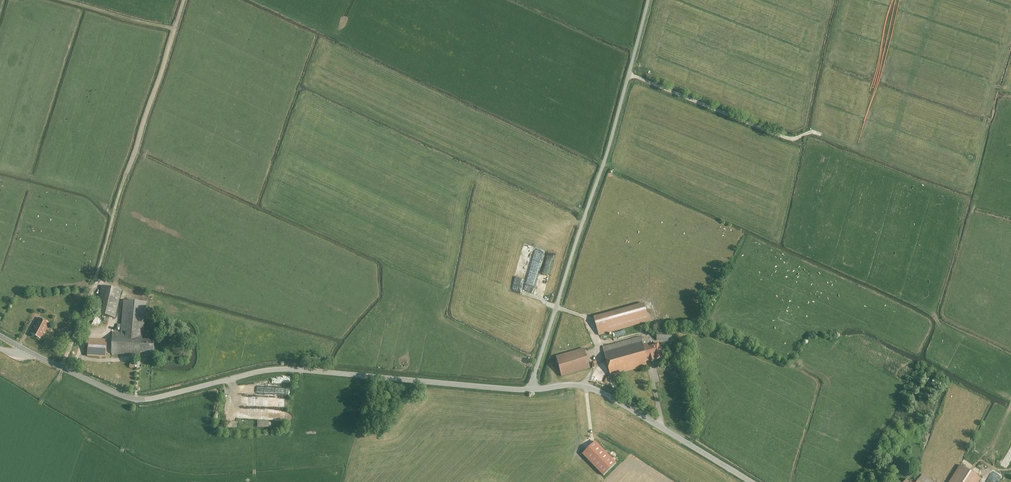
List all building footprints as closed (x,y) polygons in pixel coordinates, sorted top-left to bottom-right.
[(520,287),(533,291),(544,251),(536,248),(531,266),(528,265),(527,267),(530,268),(527,278),(523,277),(522,282),(520,287)] [(116,317),(121,291),(102,287),(97,314),(116,317)] [(134,353),(152,354),(153,341),(142,341),(145,303),(123,302),(121,333),(112,333),(111,354),(134,356),(134,353)] [(594,319),(599,336),(649,321),(644,305),(594,319)] [(30,334),(40,340),(49,325),(38,318),(33,328),(34,328),(30,334)] [(657,332),(656,341),(669,342),(669,344),(671,345),(672,333),(657,332)] [(611,378),(664,363),(659,345),(645,349),(641,335),(602,346),(611,378)] [(106,341),(88,340),(87,356),(105,358),(106,341)] [(557,357),(562,376),(591,368),(586,349),(557,357)] [(603,477),(616,464),(595,443),(582,456),(603,477)] [(1008,468),(1010,462),(1010,446),(1002,465),(1008,468)] [(980,479),(959,465),(948,481),(978,481),(980,479)]
